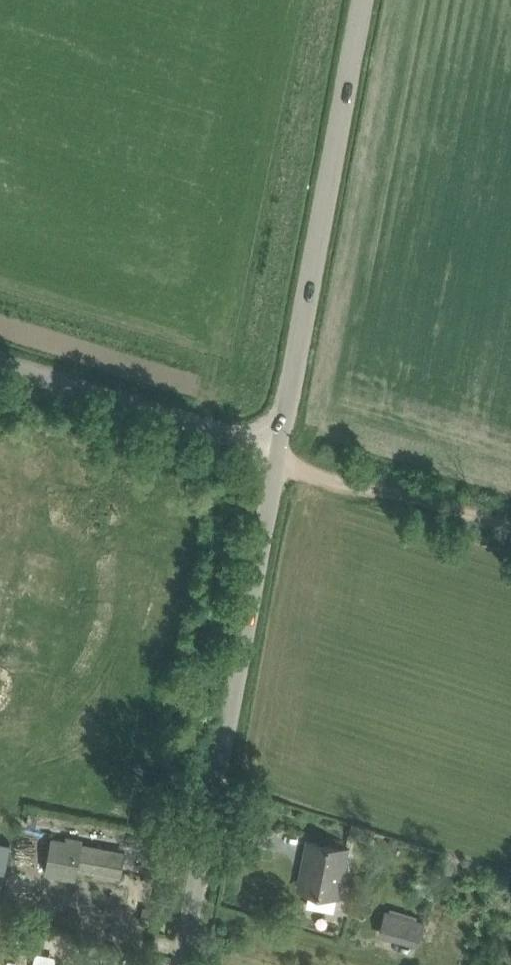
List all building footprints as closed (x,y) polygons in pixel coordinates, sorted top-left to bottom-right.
[(29,811),(27,823),(36,825),(38,812),(29,811)] [(351,831),(372,837),(374,829),(353,823),(351,831)] [(390,835),(388,842),(396,845),(398,838),(390,835)] [(72,866),(120,875),(123,857),(98,852),(99,847),(81,844),(82,840),(66,837),(65,841),(51,838),(45,871),(71,876),(72,866)] [(347,847),(327,843),(308,840),(305,857),(309,858),(304,889),(310,890),(307,903),(334,909),(337,895),(338,896),(347,847)] [(143,906),(142,913),(150,915),(152,907),(143,906)] [(377,934),(418,945),(425,918),(384,907),(377,934)] [(61,913),(58,921),(70,925),(78,928),(82,919),(69,914),(69,916),(61,913)] [(55,952),(34,950),(32,964),(54,964),(55,952)]
